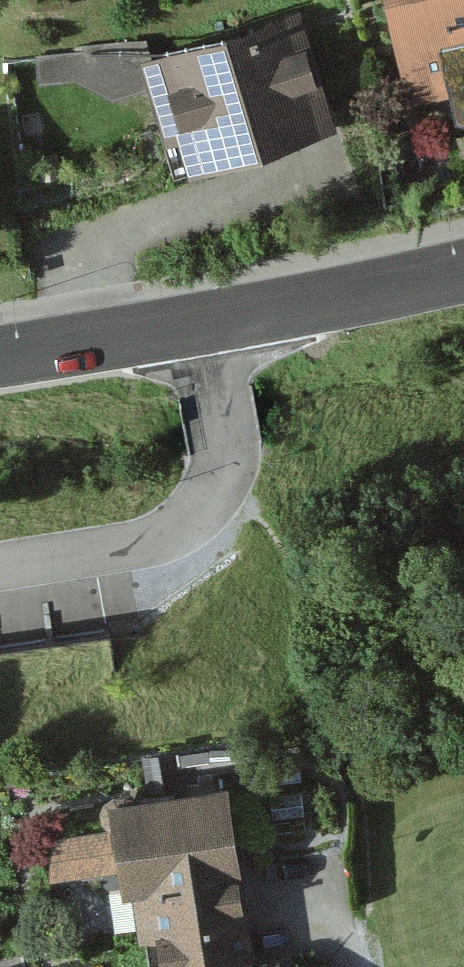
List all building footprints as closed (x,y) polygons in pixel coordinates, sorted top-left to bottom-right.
[(405,98),(452,88),(455,106),(463,108),(463,0),(385,0),(405,98)] [(300,4),(140,56),(150,85),(166,134),(181,129),(190,158),(335,111),(300,4)] [(115,95),(150,85),(140,56),(137,46),(36,50),(39,78),(74,74),(115,95)] [(55,144),(33,147),(35,166),(58,163),(55,144)] [(139,930),(153,929),(253,914),(233,773),(137,787),(128,783),(115,784),(104,791),(99,803),(103,818),(108,825),(115,827),(121,866),(124,891),(134,889),(139,930)] [(50,877),(121,866),(115,827),(52,837),(50,877)] [(153,929),(159,966),(282,966),(280,954),(259,957),(253,914),(153,929)]
